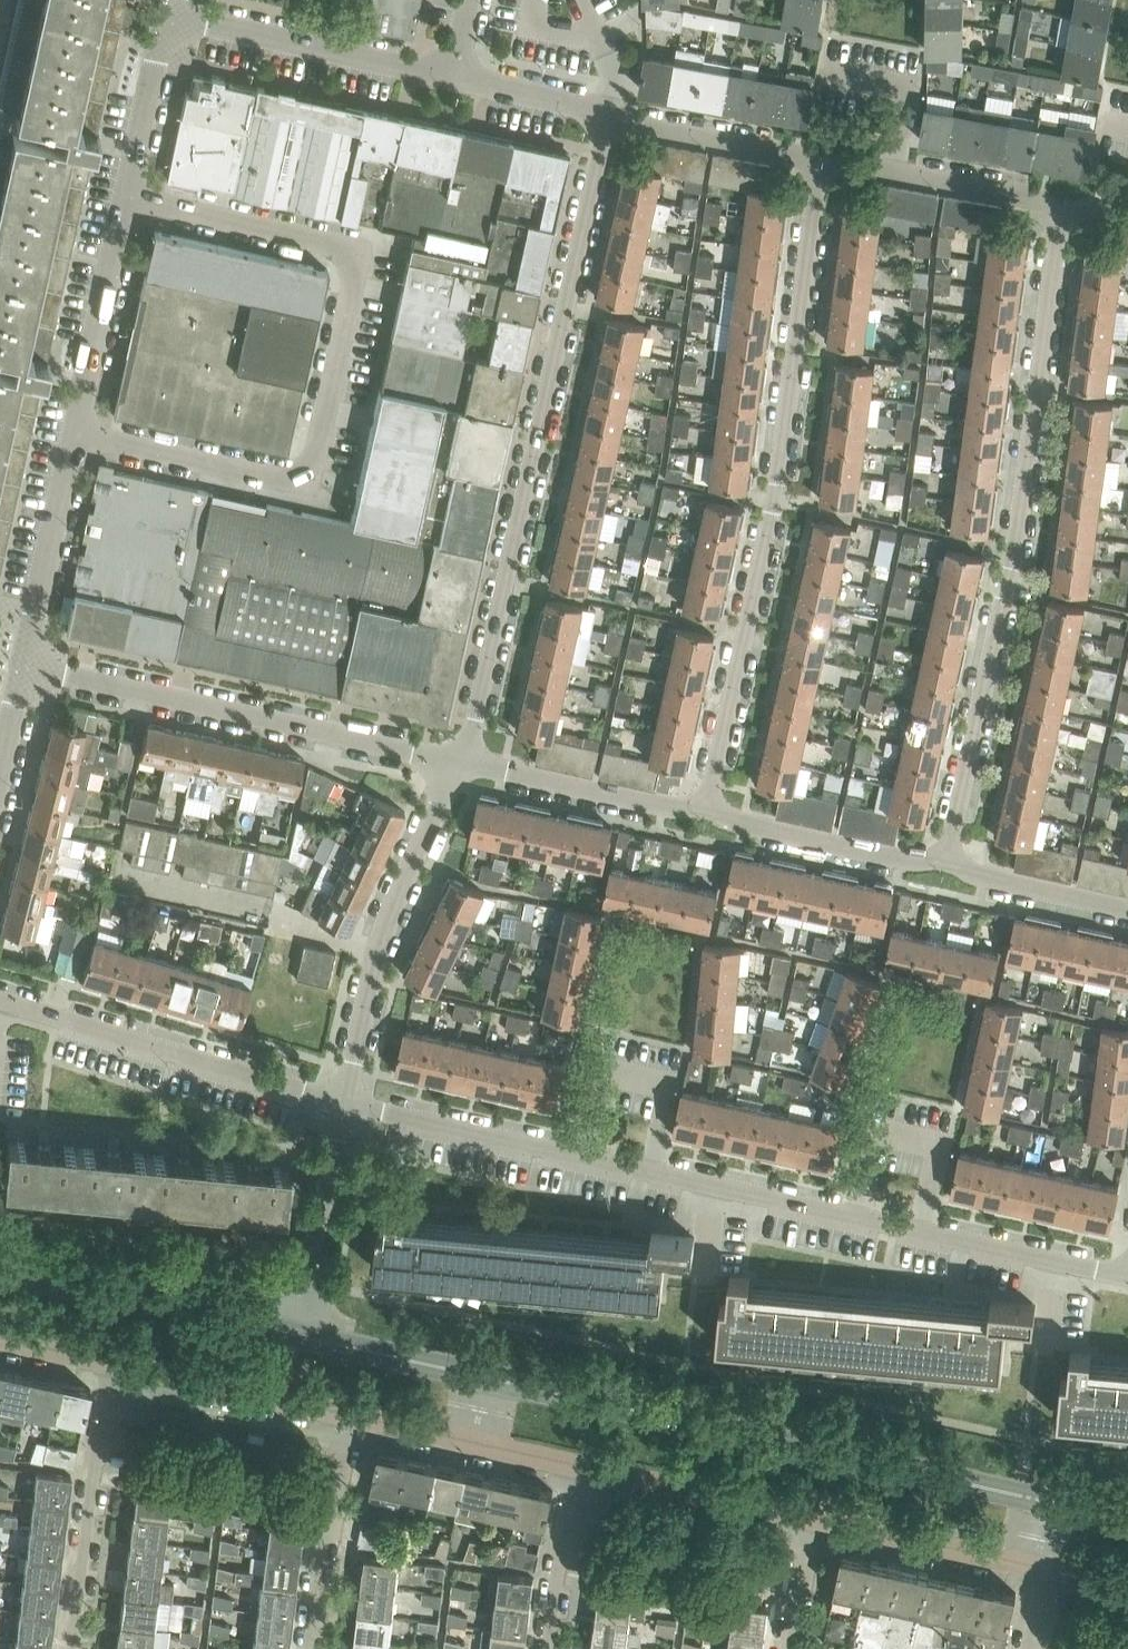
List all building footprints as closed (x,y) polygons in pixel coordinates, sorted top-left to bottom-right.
[(0,206),(0,568),(29,438),(30,433),(31,428),(42,376),(45,376),(49,358),(46,358),(92,149),(95,150),(99,132),(96,131),(123,9),(125,0),(45,0),(0,206)] [(14,19),(18,0),(0,0),(0,16),(14,19)] [(368,26),(412,34),(419,0),(372,0),(368,26)] [(735,12),(746,14),(748,0),(737,0),(735,12)] [(820,0),(789,0),(785,21),(815,27),(820,0)] [(929,20),(960,22),(961,0),(930,0),(929,20)] [(1075,15),(1106,21),(1110,0),(1078,0),(1075,15)] [(681,30),(682,21),(685,10),(665,6),(647,6),(647,24),(681,30)] [(1003,10),(999,28),(1010,30),(1014,12),(1003,10)] [(712,15),(709,14),(694,12),(692,23),(709,26),(710,26),(712,15)] [(712,15),(710,26),(727,29),(729,18),(712,15)] [(1075,15),(1070,42),(1101,48),(1106,21),(1075,15)] [(2,77),(9,44),(14,19),(0,16),(0,76),(2,77)] [(1020,16),(1017,33),(1028,35),(1031,18),(1020,16)] [(960,22),(929,20),(928,51),(960,52),(960,22)] [(750,22),(748,33),(766,36),(768,25),(750,22)] [(768,25),(766,36),(782,39),(784,28),(768,25)] [(996,45),(1007,47),(1010,30),(999,28),(996,45)] [(801,43),(821,46),(823,35),(803,32),(801,43)] [(1028,35),(1017,33),(1014,51),(1025,53),(1028,35)] [(1096,78),(1101,48),(1070,42),(1064,72),(1096,78)] [(678,49),(676,62),(670,93),(697,98),(704,58),(705,54),(678,49)] [(641,88),(670,93),(676,62),(646,57),(641,88)] [(704,58),(697,98),(725,103),(732,63),(704,58)] [(946,58),(928,58),(928,69),(945,69),(946,58)] [(725,103),(753,108),(761,64),(745,61),(745,65),(732,63),(725,103)] [(973,74),(991,77),(993,66),(975,63),(973,74)] [(1020,71),(1010,69),(993,66),(991,77),(1018,82),(1020,71)] [(760,68),(753,108),(780,113),(787,73),(760,68)] [(816,74),(788,69),(787,73),(780,113),(808,118),(816,74)] [(1028,84),(1045,87),(1047,76),(1030,73),(1028,84)] [(246,139),(258,84),(256,83),(255,88),(222,81),(223,77),(212,75),(211,79),(194,75),(190,92),(186,91),(179,124),(167,178),(200,185),(201,182),(234,189),(233,193),(234,193),(246,139)] [(1063,90),(1065,79),(1047,76),(1045,87),(1063,90)] [(1063,90),(1073,92),(1075,81),(1065,79),(1063,90)] [(1081,94),(1083,83),(1075,81),(1073,92),(1081,94)] [(1081,94),(1101,97),(1103,86),(1083,83),(1081,94)] [(234,193),(341,217),(365,107),(258,84),(246,139),(234,193)] [(923,126),(921,139),(950,144),(956,113),(955,113),(957,98),(927,93),(926,108),(923,126)] [(956,113),(950,144),(978,149),(984,118),(970,116),(972,105),(958,102),(956,113)] [(341,217),(380,225),(404,116),(365,107),(341,217)] [(1005,154),(1011,123),(1013,112),(986,107),(984,118),(978,149),(1005,154)] [(1066,133),(1060,164),(1088,169),(1096,127),(1098,113),(1070,108),(1070,110),(1068,122),(1066,133)] [(461,129),(404,116),(380,225),(414,233),(438,238),(447,193),(461,129)] [(1060,164),(1066,133),(1068,122),(1040,117),(1038,128),(1032,159),(1060,164)] [(1005,154),(1032,159),(1038,128),(1011,123),(1005,154)] [(414,233),(411,246),(486,262),(496,213),(512,140),(461,129),(447,193),(438,238),(414,233)] [(553,226),(569,152),(512,140),(496,213),(553,226)] [(659,171),(664,144),(650,142),(646,169),(659,171)] [(674,174),(679,147),(664,144),(659,171),(662,172),(674,174)] [(693,149),(679,147),(674,174),(686,176),(688,177),(693,149)] [(703,179),(708,152),(693,149),(688,177),(703,179)] [(714,153),(709,180),(709,181),(723,183),(728,156),(714,153)] [(737,186),(743,158),(728,156),(723,183),(737,186)] [(757,161),(743,158),(737,186),(751,188),(752,189),(757,161)] [(752,189),(767,191),(771,164),(757,161),(752,189)] [(662,172),(659,171),(646,169),(627,164),(625,174),(621,173),(618,189),(656,198),(662,172)] [(703,179),(688,177),(686,176),(684,189),(701,191),(703,179)] [(880,211),(883,211),(893,213),(898,186),(885,184),(880,211)] [(898,186),(893,213),(907,216),(912,189),(898,186)] [(767,191),(752,189),(751,188),(747,215),(786,220),(788,204),(785,204),(786,194),(767,191)] [(617,208),(615,217),(650,224),(656,198),(618,189),(614,208),(617,208)] [(912,189),(907,216),(920,218),(925,191),(912,189)] [(934,221),(939,194),(925,191),(920,218),(934,221)] [(685,193),(684,204),(699,206),(700,195),(685,193)] [(954,226),(959,197),(945,195),(940,224),(954,226)] [(974,200),(959,197),(954,226),(955,226),(968,229),(968,228),(974,200)] [(722,200),(709,198),(707,198),(705,209),(709,210),(720,211),(722,200)] [(988,203),(974,200),(968,228),(983,231),(988,203)] [(983,231),(992,232),(997,233),(1002,205),(988,203),(983,231)] [(699,206),(684,204),(682,215),(697,218),(699,206)] [(839,231),(879,236),(883,211),(880,211),(846,206),(844,216),(841,215),(839,231)] [(720,211),(709,210),(705,209),(703,220),(718,222),(720,211)] [(539,287),(553,226),(496,213),(486,262),(411,246),(408,259),(456,270),(539,287)] [(744,241),(779,246),(780,238),(784,239),(786,220),(747,215),(744,241)] [(610,226),(606,243),(645,251),(650,224),(615,217),(613,226),(610,226)] [(955,226),(954,226),(940,224),(938,234),(953,237),(955,226)] [(1123,257),(1127,257),(1127,228),(1120,227),(1115,254),(1123,255),(1123,257)] [(318,313),(328,269),(154,230),(145,275),(318,313)] [(839,258),(876,263),(879,236),(839,231),(836,250),(840,251),(839,258)] [(997,233),(992,232),(992,233),(989,258),(1024,263),(1025,256),(1029,256),(1031,239),(1028,239),(1028,238),(997,233)] [(916,233),(915,243),(930,244),(931,234),(916,233)] [(778,256),(779,246),(744,241),(740,268),(779,274),(781,257),(778,256)] [(602,260),(605,261),(603,270),(639,278),(645,251),(606,243),(602,260)] [(930,244),(915,243),(914,255),(929,256),(930,244)] [(691,260),(692,250),(677,248),(676,258),(691,260)] [(1087,250),(1086,260),(1082,259),(1080,275),(1120,280),(1123,257),(1123,255),(1115,254),(1087,250)] [(714,254),(709,253),(699,252),(697,263),(709,264),(712,265),(714,254)] [(691,260),(676,258),(674,270),(689,272),(691,260)] [(832,285),(872,290),(876,263),(839,258),(837,269),(834,268),(832,285)] [(1023,274),(1024,263),(989,258),(985,285),(1024,291),(1026,274),(1023,274)] [(408,259),(401,291),(449,301),(472,306),(474,306),(483,308),(497,311),(532,318),(539,287),(456,270),(408,259)] [(712,265),(709,264),(697,263),(695,274),(710,276),(712,265)] [(777,292),(779,274),(740,268),(737,295),(772,300),(773,291),(777,292)] [(595,295),(598,295),(598,297),(633,304),(639,278),(603,270),(602,278),(598,278),(595,295)] [(950,271),(935,270),(934,281),(949,283),(950,271)] [(287,453),(318,313),(145,275),(114,415),(287,453)] [(1080,303),(1117,308),(1120,280),(1080,275),(1078,294),(1081,295),(1080,303)] [(948,294),(949,283),(934,281),(933,292),(948,294)] [(912,284),(911,295),(926,297),(927,286),(912,284)] [(829,303),(833,304),(832,312),(869,317),(872,290),(832,285),(829,303)] [(1024,291),(985,285),(982,312),(1017,317),(1018,309),(1021,309),(1024,291)] [(669,308),(667,319),(682,321),(687,287),(676,286),(675,296),(674,296),(672,308),(669,308)] [(401,291),(391,337),(461,352),(472,306),(449,301),(401,291)] [(771,309),(772,300),(737,295),(733,322),(772,327),(774,310),(771,309)] [(926,297),(911,295),(910,307),(925,308),(926,297)] [(1073,330),(1113,335),(1127,337),(1127,335),(1127,309),(1117,308),(1080,303),(1078,313),(1075,312),(1073,330)] [(483,308),(474,306),(472,315),(481,317),(483,308)] [(706,308),(691,306),(689,317),(704,319),(706,308)] [(497,311),(487,357),(487,358),(522,365),(532,318),(497,311)] [(828,340),(840,342),(865,345),(869,317),(832,312),(830,322),(827,321),(825,338),(828,339),(828,340)] [(1016,327),(1017,317),(982,312),(978,339),(1017,344),(1019,327),(1016,327)] [(703,330),(704,319),(689,317),(687,328),(703,330)] [(606,318),(602,335),(605,336),(604,342),(641,351),(647,326),(609,318),(609,319),(606,318)] [(931,321),(930,332),(945,335),(946,323),(931,321)] [(770,345),(772,327),(733,322),(730,349),(765,354),(766,344),(770,345)] [(681,327),(666,325),(664,336),(679,338),(681,327)] [(1072,358),(1110,363),(1113,335),(1073,330),(1070,347),(1074,348),(1072,358)] [(945,335),(930,332),(929,344),(944,345),(945,335)] [(487,358),(487,357),(461,352),(391,337),(379,389),(511,417),(522,365),(487,358)] [(1017,344),(978,339),(974,366),(1010,371),(1011,362),(1014,362),(1017,344)] [(598,352),(595,368),(635,377),(641,351),(604,342),(601,353),(598,352)] [(764,363),(765,354),(730,349),(726,376),(765,381),(767,364),(764,363)] [(920,361),(921,350),(906,349),(905,360),(920,361)] [(1110,363),(1072,358),(1071,366),(1068,365),(1066,382),(1069,382),(1069,384),(1106,389),(1108,373),(1127,375),(1127,365),(1110,363)] [(698,362),(683,359),(681,370),(696,372),(698,362)] [(836,382),(835,389),(872,394),(875,369),(838,364),(838,365),(835,365),(832,382),(836,382)] [(916,400),(918,379),(920,368),(905,366),(903,377),(901,398),(916,400)] [(1009,380),(1010,371),(974,366),(971,393),(1010,398),(1012,381),(1009,380)] [(595,368),(591,387),(594,388),(592,395),(629,404),(635,377),(595,368)] [(695,384),(696,372),(681,370),(680,381),(695,384)] [(657,383),(672,385),(674,374),(659,372),(657,383)] [(941,377),(925,375),(924,386),(939,388),(941,377)] [(761,408),(765,381),(726,376),(722,403),(761,408)] [(656,394),(671,396),(672,385),(657,383),(656,394)] [(938,399),(939,388),(924,386),(923,398),(938,399)] [(379,389),(366,449),(497,477),(511,417),(379,389)] [(830,400),(828,416),(868,422),(872,394),(835,389),(833,400),(830,400)] [(1010,398),(971,393),(967,420),(1003,425),(1004,416),(1007,416),(1010,398)] [(587,405),(583,421),(623,430),(629,404),(592,395),(590,405),(587,405)] [(899,414),(898,425),(913,427),(914,416),(916,400),(901,398),(900,404),(904,405),(903,415),(899,414)] [(1074,417),(1073,424),(1110,429),(1113,403),(1077,399),(1076,400),(1073,400),(1071,416),(1074,417)] [(758,435),(761,408),(722,403),(719,430),(758,435)] [(690,415),(675,413),(673,424),(688,426),(690,415)] [(829,435),(828,444),(865,449),(868,422),(828,416),(825,434),(829,435)] [(1002,434),(1003,425),(967,420),(964,447),(1003,452),(1005,434),(1002,434)] [(583,421),(579,439),(582,440),(580,448),(618,457),(623,430),(583,421)] [(687,437),(688,426),(673,424),(672,435),(687,437)] [(1069,434),(1066,451),(1106,456),(1110,429),(1073,424),(1072,435),(1069,434)] [(913,427),(898,425),(896,437),(911,438),(913,427)] [(649,437),(664,439),(666,428),(651,426),(649,437)] [(919,429),(918,440),(933,442),(934,431),(919,429)] [(756,452),(758,435),(719,430),(715,457),(751,462),(752,451),(756,452)] [(648,448),(663,450),(664,439),(649,437),(648,448)] [(931,453),(933,442),(918,440),(916,451),(931,453)] [(823,453),(821,471),(861,476),(865,449),(828,444),(826,453),(823,453)] [(1003,452),(964,447),(960,473),(996,478),(997,468),(1000,469),(1003,452)] [(575,458),(572,474),(612,483),(618,457),(580,448),(578,458),(575,458)] [(366,449),(350,522),(374,527),(374,526),(482,549),(497,477),(366,449)] [(1067,470),(1066,478),(1103,483),(1106,456),(1066,451),(1064,469),(1067,470)] [(698,455),(695,479),(712,481),(712,483),(745,487),(748,487),(748,486),(751,487),(753,470),(750,469),(751,462),(715,457),(698,455)] [(914,468),(929,470),(931,458),(916,456),(914,468)] [(102,467),(93,508),(201,533),(209,498),(210,499),(212,491),(116,470),(102,467)] [(682,472),(666,469),(665,481),(680,483),(682,472)] [(892,469),(891,480),(906,482),(907,471),(892,469)] [(822,488),(821,498),(858,503),(861,476),(821,471),(818,488),(822,488)] [(995,486),(996,478),(960,473),(957,500),(995,506),(998,487),(995,486)] [(572,474),(568,492),(571,493),(569,502),(606,510),(612,483),(572,474)] [(1062,487),(1059,505),(1099,510),(1103,483),(1066,478),(1065,488),(1062,487)] [(642,479),(640,489),(655,493),(657,482),(642,479)] [(891,480),(888,506),(903,508),(906,482),(891,480)] [(912,483),(911,494),(926,496),(928,485),(912,483)] [(677,499),(679,488),(663,484),(660,496),(677,499)] [(655,493),(640,489),(637,500),(652,504),(655,493)] [(925,507),(926,496),(911,494),(910,505),(925,507)] [(265,511),(210,499),(209,498),(201,533),(192,574),(183,616),(175,654),(256,672),(338,690),(350,635),(358,600),(465,623),(482,549),(374,526),(374,527),(350,522),(292,509),(267,503),(265,511)] [(702,526),(709,528),(737,534),(739,526),(742,527),(746,510),(743,510),(743,508),(708,500),(702,526)] [(995,506),(957,500),(953,526),(989,531),(990,521),(993,522),(995,506)] [(564,510),(560,527),(600,536),(606,510),(569,502),(567,510),(564,510)] [(1060,523),(1059,533),(1096,538),(1099,510),(1059,505),(1057,522),(1060,523)] [(93,508),(84,550),(192,574),(201,533),(93,508)] [(812,538),(810,545),(845,553),(851,528),(816,520),(815,521),(812,520),(808,537),(812,538)] [(737,534),(709,528),(702,526),(696,553),(709,556),(735,561),(738,546),(735,545),(737,534)] [(560,527),(556,544),(559,545),(557,555),(594,563),(600,536),(560,527)] [(884,530),(882,541),(877,560),(892,563),(896,544),(899,533),(884,530)] [(631,532),(628,542),(643,546),(645,535),(631,532)] [(667,536),(652,532),(650,543),(665,547),(667,536)] [(1055,540),(1052,559),(1092,565),(1096,538),(1059,533),(1058,541),(1055,540)] [(918,548),(920,538),(905,534),(903,545),(918,548)] [(643,546),(628,542),(626,553),(641,557),(643,546)] [(662,558),(665,547),(650,543),(648,554),(662,558)] [(801,571),(839,580),(845,553),(810,545),(808,556),(805,555),(801,571)] [(983,558),(983,557),(948,549),(943,574),(978,582),(979,575),(982,575),(986,559),(983,558)] [(132,603),(131,605),(183,616),(192,574),(84,550),(75,591),(132,603)] [(735,561),(709,556),(696,553),(690,580),(709,584),(725,588),(728,578),(731,579),(735,561)] [(552,562),(548,579),(552,579),(551,581),(554,581),(588,589),(594,563),(557,555),(555,563),(552,562)] [(1050,575),(1053,576),(1052,586),(1089,590),(1092,565),(1052,559),(1050,575)] [(1121,568),(1120,580),(1127,581),(1127,569),(1121,568)] [(800,590),(798,598),(834,606),(839,580),(801,571),(797,589),(800,590)] [(978,582),(943,574),(937,601),(975,609),(978,593),(975,592),(978,582)] [(874,576),(871,587),(886,590),(888,579),(874,576)] [(725,588),(709,584),(690,580),(684,607),(709,612),(720,614),(720,613),(723,613),(727,597),(724,596),(725,588)] [(910,584),(895,580),(892,591),(907,595),(910,584)] [(886,590),(871,587),(869,597),(883,601),(886,590)] [(66,630),(122,643),(131,605),(132,603),(75,591),(66,630)] [(905,605),(907,595),(892,591),(890,602),(905,605)] [(630,606),(632,595),(617,592),(615,603),(630,606)] [(653,600),(638,596),(636,607),(651,610),(653,600)] [(542,607),(539,623),(591,634),(593,625),(597,610),(550,599),(548,598),(546,608),(542,607)] [(793,607),(789,624),(828,633),(839,635),(845,609),(834,606),(798,598),(796,608),(793,607)] [(1043,608),(1040,624),(1079,632),(1084,607),(1049,599),(1047,609),(1043,608)] [(444,719),(465,623),(358,600),(350,635),(338,690),(418,708),(417,713),(444,719)] [(975,609),(937,601),(931,628),(966,635),(968,627),(971,628),(975,609)] [(173,654),(175,654),(183,616),(131,605),(122,643),(123,643),(124,638),(174,649),(173,654)] [(610,627),(607,638),(622,641),(627,621),(616,619),(614,628),(610,627)] [(539,623),(535,642),(538,642),(536,650),(573,658),(585,661),(591,634),(539,623)] [(789,642),(787,651),(822,659),(828,633),(789,624),(785,641),(789,642)] [(1037,651),(1073,659),(1079,632),(1040,624),(1036,643),(1039,643),(1037,651)] [(674,653),(713,661),(716,646),(713,645),(715,635),(679,628),(674,653)] [(966,635),(931,628),(925,654),(963,662),(967,645),(964,645),(966,635)] [(1112,628),(1109,639),(1124,642),(1127,631),(1112,628)] [(861,629),(859,640),(874,643),(876,632),(861,629)] [(645,635),(631,632),(628,643),(643,646),(645,635)] [(898,637),(883,633),(880,644),(895,648),(898,637)] [(622,641),(607,638),(605,649),(620,652),(622,641)] [(1124,642),(1109,639),(1107,650),(1122,653),(1124,642)] [(874,643),(859,640),(857,651),(871,654),(872,654),(874,643)] [(641,657),(643,646),(628,643),(626,654),(641,657)] [(893,659),(895,648),(880,644),(878,655),(893,659)] [(531,659),(527,677),(567,685),(573,658),(536,650),(534,660),(531,659)] [(778,677),(816,686),(822,659),(787,651),(785,661),(781,660),(778,677)] [(1032,660),(1028,677),(1067,685),(1073,659),(1037,651),(1035,661),(1032,660)] [(911,661),(923,663),(919,681),(954,688),(956,679),(959,680),(963,662),(925,654),(913,652),(911,661)] [(703,687),(705,679),(708,680),(713,661),(674,653),(668,680),(703,687)] [(1112,695),(1115,684),(1118,669),(1093,663),(1087,690),(1097,692),(1112,695)] [(527,677),(523,694),(526,695),(524,704),(561,712),(567,685),(527,677)] [(777,695),(775,705),(810,712),(816,686),(778,677),(774,694),(777,695)] [(1026,704),(1061,712),(1067,685),(1028,677),(1024,695),(1028,696),(1026,704)] [(598,680),(595,691),(610,695),(613,684),(598,680)] [(668,680),(662,707),(701,715),(705,698),(701,697),(703,687),(668,680)] [(954,688),(919,681),(913,707),(951,716),(955,698),(952,698),(954,688)] [(849,682),(847,693),(862,696),(864,685),(849,682)] [(634,689),(619,686),(616,697),(631,700),(634,689)] [(1121,686),(1119,697),(1127,699),(1127,688),(1121,686)] [(871,687),(868,698),(883,701),(886,690),(871,687)] [(610,695),(595,691),(593,702),(608,706),(610,695)] [(1112,695),(1097,692),(1095,703),(1110,706),(1112,695)] [(862,696),(847,693),(845,704),(859,707),(860,707),(862,696)] [(629,711),(631,700),(616,697),(614,708),(629,711)] [(1117,708),(1127,710),(1127,699),(1119,697),(1117,708)] [(868,698),(866,708),(881,712),(883,701),(868,698)] [(519,712),(515,728),(519,729),(518,730),(542,735),(556,738),(557,730),(561,712),(524,704),(522,712),(519,712)] [(1021,713),(1017,730),(1056,738),(1061,712),(1026,704),(1024,713),(1021,713)] [(766,731),(804,739),(810,712),(775,705),(773,713),(770,712),(766,731)] [(697,732),(701,715),(662,707),(656,734),(692,741),(694,732),(697,732)] [(951,716),(913,707),(907,734),(942,742),(945,732),(948,733),(951,716)] [(97,746),(101,733),(53,721),(46,747),(117,765),(118,764),(129,767),(136,742),(120,738),(117,750),(97,746)] [(140,755),(165,761),(173,728),(147,723),(140,755)] [(198,734),(174,729),(174,727),(173,727),(173,728),(165,761),(159,788),(170,791),(173,779),(188,782),(198,734)] [(1014,757),(1050,765),(1056,738),(1017,730),(1013,747),(1016,748),(1014,757)] [(1071,730),(1068,741),(1086,745),(1101,748),(1103,737),(1088,734),(1071,730)] [(765,747),(763,758),(798,766),(804,739),(766,731),(762,747),(765,747)] [(188,782),(182,809),(208,815),(209,807),(224,740),(198,734),(188,782)] [(650,759),(662,762),(657,786),(669,788),(671,779),(680,781),(683,767),(686,767),(686,766),(689,767),(693,750),(690,749),(692,741),(656,734),(650,759)] [(942,742),(907,734),(901,760),(940,769),(944,751),(941,750),(942,742)] [(536,762),(550,765),(556,738),(550,737),(542,735),(536,762)] [(599,748),(601,738),(587,735),(585,745),(599,748)] [(837,735),(835,746),(850,749),(852,738),(837,735)] [(250,745),(226,740),(226,739),(225,738),(225,740),(224,740),(209,807),(220,810),(223,796),(224,797),(225,790),(240,793),(250,745)] [(570,742),(556,738),(550,765),(564,768),(570,742)] [(621,742),(607,739),(605,750),(619,753),(621,742)] [(1124,742),(1110,739),(1109,739),(1107,750),(1122,753),(1124,742)] [(874,743),(859,740),(856,751),(871,754),(874,743)] [(564,768),(579,771),(585,745),(570,742),(564,768)] [(240,793),(236,809),(262,814),(276,751),(250,745),(240,793)] [(599,748),(585,745),(579,771),(593,774),(599,748)] [(1101,748),(1086,745),(1083,756),(1098,759),(1101,748)] [(850,749),(835,746),(833,757),(847,760),(850,749)] [(40,773),(72,781),(87,785),(92,768),(115,773),(117,765),(46,747),(40,773)] [(294,799),(302,763),(303,757),(277,751),(278,750),(277,750),(276,751),(262,814),(272,816),(277,795),(294,799)] [(613,779),(619,753),(605,750),(599,776),(613,779)] [(1119,764),(1122,753),(1107,750),(1105,761),(1119,764)] [(869,765),(871,754),(856,751),(854,762),(869,765)] [(633,756),(619,753),(613,779),(628,782),(633,756)] [(628,782),(642,785),(648,759),(633,756),(628,782)] [(1009,765),(1005,783),(1044,792),(1050,765),(1014,757),(1012,766),(1009,765)] [(782,788),(793,790),(798,766),(763,758),(762,765),(758,764),(755,781),(758,782),(758,783),(782,788)] [(656,788),(657,786),(662,762),(650,759),(648,759),(642,785),(656,788)] [(940,769),(901,760),(895,787),(931,795),(933,784),(936,785),(940,769)] [(308,765),(303,792),(315,797),(332,805),(335,799),(327,795),(335,778),(308,765)] [(89,785),(87,785),(72,781),(40,773),(33,799),(80,810),(83,811),(89,785)] [(1002,810),(1038,818),(1044,792),(1005,783),(1002,799),(1005,800),(1002,810)] [(826,787),(823,797),(824,797),(838,800),(841,790),(826,787)] [(931,795),(895,787),(890,811),(901,814),(925,820),(926,819),(929,819),(932,803),(929,802),(931,795)] [(1089,801),(1091,790),(1076,787),(1074,798),(1089,801)] [(776,815),(790,818),(796,791),(793,790),(782,788),(776,815)] [(358,807),(354,816),(393,834),(404,810),(359,789),(353,805),(358,807)] [(804,821),(810,794),(796,791),(790,818),(804,821)] [(847,791),(845,801),(859,804),(860,804),(862,794),(847,791)] [(157,798),(131,792),(127,812),(153,818),(157,798)] [(296,820),(303,823),(315,797),(303,792),(296,820)] [(1112,795),(1098,792),(1095,803),(1110,806),(1112,795)] [(471,838),(496,844),(506,802),(498,800),(499,797),(498,796),(497,797),(482,793),(481,796),(480,796),(471,838)] [(804,821),(818,824),(824,797),(823,797),(810,794),(804,821)] [(824,797),(818,824),(832,827),(838,800),(824,797)] [(1074,798),(1071,809),(1086,812),(1089,801),(1074,798)] [(76,824),(80,810),(33,799),(27,825),(59,832),(62,820),(76,824)] [(516,804),(506,802),(496,844),(524,849),(534,804),(533,804),(533,805),(518,801),(516,800),(516,804)] [(839,829),(853,832),(859,804),(845,801),(839,829)] [(1108,817),(1110,806),(1095,803),(1093,814),(1108,817)] [(118,819),(119,817),(121,806),(111,804),(108,817),(118,819)] [(524,849),(550,855),(559,814),(550,812),(551,808),(550,808),(534,805),(534,804),(524,849)] [(873,807),(860,804),(859,804),(853,832),(867,835),(873,807)] [(881,838),(887,810),(873,807),(867,835),(881,838)] [(901,814),(890,811),(887,810),(881,838),(895,841),(901,814)] [(1020,841),(1020,842),(1032,844),(1038,818),(1002,810),(1001,818),(998,817),(994,834),(997,834),(997,836),(1020,841)] [(568,816),(559,814),(550,855),(576,861),(586,816),(585,816),(570,813),(570,812),(569,812),(568,816)] [(394,835),(393,834),(354,816),(349,827),(342,824),(335,838),(350,844),(381,859),(392,835),(394,836),(394,835)] [(576,861),(603,867),(612,825),(602,823),(603,820),(602,819),(602,820),(586,816),(576,861)] [(126,819),(123,832),(119,847),(132,850),(138,822),(126,819)] [(296,820),(291,845),(299,849),(310,826),(303,823),(296,820)] [(130,863),(142,866),(152,824),(138,822),(132,850),(133,850),(130,863)] [(164,827),(152,824),(142,866),(155,869),(164,827)] [(27,825),(20,850),(79,865),(81,857),(68,853),(72,836),(59,832),(27,825)] [(155,869),(168,872),(177,830),(164,827),(155,869)] [(631,830),(620,828),(617,844),(628,846),(631,830)] [(191,833),(177,830),(168,872),(169,872),(172,859),(184,862),(191,833)] [(204,836),(191,833),(184,862),(185,862),(182,875),(195,878),(204,836)] [(646,834),(643,849),(670,855),(673,840),(646,834)] [(195,878),(207,880),(216,839),(204,836),(195,878)] [(381,859),(350,844),(335,838),(324,861),(371,883),(370,882),(381,859)] [(229,842),(216,839),(207,880),(220,883),(229,842)] [(680,858),(684,842),(673,840),(670,855),(680,858)] [(1077,854),(1079,843),(1064,840),(1062,851),(1063,851),(1077,854)] [(242,845),(229,842),(220,883),(233,886),(242,845)] [(1014,867),(1028,871),(1034,844),(1032,844),(1020,842),(1014,867)] [(1043,874),(1049,848),(1034,844),(1028,871),(1043,874)] [(256,848),(242,845),(233,886),(247,889),(256,848)] [(310,854),(299,849),(291,845),(289,855),(305,865),(310,854)] [(1101,848),(1100,848),(1086,845),(1084,856),(1098,859),(1101,848)] [(247,889),(259,892),(268,850),(256,848),(247,889)] [(1043,874),(1057,877),(1063,851),(1062,851),(1049,848),(1043,874)] [(723,867),(726,851),(715,849),(712,865),(723,867)] [(77,874),(79,865),(20,850),(14,876),(46,884),(50,867),(77,874)] [(282,853),(268,850),(259,892),(273,895),(282,853)] [(735,852),(726,893),(751,899),(760,858),(753,856),(754,853),(753,853),(737,850),(736,853),(735,852)] [(1063,851),(1057,877),(1071,880),(1077,854),(1063,851)] [(1078,882),(1092,885),(1098,859),(1084,856),(1078,882)] [(771,860),(760,858),(751,899),(778,905),(779,905),(789,861),(788,860),(788,861),(773,857),(772,857),(771,860)] [(1112,862),(1098,859),(1092,885),(1106,888),(1112,862)] [(324,861),(313,885),(359,906),(370,883),(371,883),(324,861)] [(776,918),(802,924),(805,911),(814,870),(805,868),(806,864),(805,864),(789,861),(779,905),(776,918)] [(1121,891),(1127,865),(1112,862),(1106,888),(1121,891)] [(488,881),(492,865),(482,863),(479,879),(488,881)] [(492,865),(488,881),(500,883),(503,868),(492,865)] [(613,908),(629,912),(638,872),(612,866),(604,903),(613,905),(613,908)] [(824,872),(814,870),(805,911),(802,924),(828,930),(831,917),(841,872),(840,872),(825,869),(825,868),(824,868),(824,872)] [(665,878),(638,872),(629,912),(647,916),(648,912),(657,914),(665,878)] [(831,917),(858,923),(867,881),(857,879),(858,876),(857,876),(841,873),(841,872),(831,917)] [(7,902),(39,910),(66,917),(68,908),(42,901),(46,884),(14,876),(7,902)] [(444,893),(440,900),(474,916),(485,892),(466,883),(452,876),(451,878),(449,876),(442,891),(441,892),(444,893)] [(529,892),(540,895),(544,879),(533,877),(529,892)] [(665,920),(683,924),(692,884),(665,878),(657,914),(666,916),(665,920)] [(555,882),(544,879),(540,895),(551,897),(555,882)] [(875,883),(867,881),(858,923),(884,928),(893,887),(892,887),(893,884),(877,880),(876,880),(875,883)] [(347,931),(359,906),(313,885),(311,884),(300,909),(347,931)] [(699,927),(700,924),(710,926),(715,904),(718,890),(692,884),(683,924),(699,927)] [(594,907),(597,891),(586,889),(583,902),(583,904),(594,907)] [(909,908),(912,892),(902,890),(898,906),(909,908)] [(103,898),(100,913),(111,916),(112,911),(129,915),(131,906),(114,902),(114,901),(103,898)] [(940,915),(951,917),(954,902),(944,899),(940,915)] [(433,908),(426,924),(462,941),(474,916),(440,900),(436,909),(433,908)] [(7,902),(1,928),(33,936),(39,910),(7,902)] [(962,920),(965,904),(954,902),(951,917),(962,920)] [(555,905),(550,930),(561,933),(600,941),(603,925),(600,925),(602,915),(601,915),(555,905)] [(155,926),(159,910),(148,908),(144,923),(155,926)] [(169,913),(159,910),(155,926),(166,928),(169,913)] [(1004,929),(1007,913),(996,911),(993,927),(1004,929)] [(1026,917),(1016,915),(1007,956),(1034,962),(1044,917),(1043,917),(1028,914),(1028,913),(1027,913),(1026,917)] [(516,927),(518,917),(503,915),(501,925),(516,927)] [(732,918),(721,915),(718,931),(729,933),(732,918)] [(59,948),(81,954),(89,923),(68,917),(59,948)] [(516,927),(531,930),(533,920),(518,917),(516,927)] [(1044,917),(1034,962),(1059,968),(1069,926),(1060,924),(1061,921),(1060,920),(1060,921),(1044,917)] [(200,920),(197,935),(208,937),(211,922),(200,920)] [(208,937),(218,940),(222,924),(211,922),(208,937)] [(421,941),(417,951),(450,967),(462,941),(426,924),(418,940),(421,941)] [(759,940),(770,942),(773,927),(762,924),(759,940)] [(516,927),(501,925),(499,935),(514,938),(516,927)] [(1078,928),(1069,926),(1059,968),(1086,974),(1096,928),(1096,929),(1080,925),(1079,925),(1078,928)] [(516,927),(514,938),(516,938),(529,940),(531,930),(516,927)] [(773,927),(770,942),(780,945),(784,929),(773,927)] [(82,979),(83,979),(82,983),(97,987),(99,988),(100,984),(107,987),(120,945),(123,935),(96,928),(82,979)] [(894,970),(910,974),(919,934),(893,928),(885,965),(895,967),(894,970)] [(1086,974),(1113,980),(1122,938),(1112,936),(1113,932),(1112,932),(1096,929),(1097,928),(1096,928),(1086,974)] [(248,946),(260,949),(265,934),(253,931),(248,946)] [(596,960),(600,941),(561,933),(555,960),(591,968),(593,959),(596,960)] [(928,978),(929,975),(938,977),(946,940),(919,934),(910,974),(928,978)] [(812,952),(823,954),(826,939),(815,936),(812,952)] [(1113,980),(1112,986),(1123,989),(1124,982),(1127,983),(1127,939),(1122,938),(1113,980)] [(837,941),(826,939),(823,954),(834,957),(837,941)] [(946,982),(964,986),(973,946),(946,940),(938,977),(947,979),(946,982)] [(304,943),(296,977),(327,985),(335,950),(304,943)] [(701,953),(699,969),(739,973),(741,946),(705,943),(704,953),(701,953)] [(116,993),(132,998),(146,953),(120,945),(107,987),(117,989),(116,993)] [(981,989),(981,986),(991,988),(999,952),(973,946),(964,986),(981,989)] [(876,966),(879,950),(868,948),(865,964),(876,966)] [(403,972),(406,973),(405,974),(417,980),(439,990),(450,967),(417,951),(413,958),(410,956),(410,957),(410,958),(403,972)] [(151,1000),(160,1002),(172,961),(146,953),(132,998),(150,1003),(151,1000)] [(775,954),(769,979),(784,982),(787,972),(790,957),(775,954)] [(589,977),(591,968),(555,960),(549,987),(588,995),(592,977),(589,977)] [(167,1008),(184,1013),(198,969),(172,961),(160,1002),(168,1005),(167,1008)] [(485,965),(481,975),(496,980),(500,970),(485,965)] [(522,972),(507,967),(503,977),(518,982),(522,972)] [(202,1015),(212,1018),(225,977),(198,969),(184,1013),(201,1019),(202,1015)] [(701,988),(700,997),(736,1000),(739,973),(699,969),(697,988),(701,988)] [(882,993),(879,992),(882,982),(849,970),(840,995),(877,1008),(882,993)] [(809,978),(793,974),(791,985),(806,988),(809,978)] [(496,980),(481,975),(477,985),(493,991),(496,980)] [(236,1025),(237,1026),(237,1025),(249,984),(225,977),(212,1018),(219,1020),(218,1024),(235,1029),(236,1025)] [(515,992),(518,982),(503,977),(500,987),(515,992)] [(1013,979),(1003,977),(999,992),(1010,995),(1013,979)] [(784,982),(769,979),(766,989),(782,993),(784,982)] [(804,999),(806,988),(791,985),(788,995),(804,999)] [(1040,1002),(1051,1004),(1055,988),(1044,986),(1040,1002)] [(584,1012),(588,995),(549,987),(543,1013),(579,1021),(581,1011),(584,1012)] [(1066,991),(1055,988),(1051,1004),(1062,1006),(1066,991)] [(421,1009),(425,993),(414,991),(411,1007),(421,1009)] [(871,1026),(877,1008),(840,995),(831,1021),(864,1033),(867,1025),(871,1026)] [(696,1006),(694,1024),(733,1028),(747,1029),(749,1001),(736,1000),(700,997),(699,1006),(696,1006)] [(1105,1018),(1108,1002),(1097,999),(1094,1014),(1093,1015),(1105,1018)] [(452,1016),(463,1018),(466,1003),(455,1000),(452,1016)] [(982,1009),(978,1025),(1018,1034),(1023,1008),(987,1000),(985,1010),(982,1009)] [(1108,1002),(1105,1018),(1115,1020),(1115,1019),(1118,1004),(1108,1002)] [(477,1005),(466,1003),(463,1018),(474,1021),(477,1005)] [(768,1004),(761,1032),(776,1036),(778,1025),(781,1026),(784,1013),(778,1011),(779,1006),(768,1004)] [(505,1027),(516,1030),(519,1014),(508,1012),(505,1027)] [(530,1017),(519,1014),(516,1030),(527,1032),(530,1017)] [(864,1033),(831,1021),(822,1047),(858,1060),(864,1043),(861,1042),(864,1033)] [(569,1042),(572,1026),(561,1024),(558,1039),(569,1042)] [(696,1041),(695,1051),(731,1054),(733,1028),(694,1024),(692,1041),(696,1041)] [(776,1036),(791,1039),(793,1029),(781,1026),(778,1025),(776,1036)] [(974,1043),(978,1044),(976,1053),(1012,1061),(1018,1034),(978,1025),(974,1043)] [(1099,1054),(1127,1057),(1127,1030),(1122,1029),(1103,1026),(1099,1054)] [(414,1074),(422,1076),(431,1034),(406,1028),(396,1070),(398,1071),(397,1074),(414,1078),(414,1074)] [(1057,1043),(1059,1033),(1044,1030),(1042,1041),(1057,1043)] [(761,1032),(759,1043),(755,1060),(770,1063),(774,1046),(776,1036),(761,1032)] [(1057,1043),(1072,1046),(1074,1035),(1059,1033),(1057,1043)] [(431,1082),(448,1085),(458,1040),(431,1034),(422,1076),(432,1078),(431,1082)] [(776,1036),(774,1046),(789,1049),(791,1039),(776,1036)] [(467,1086),(476,1088),(485,1046),(458,1040),(448,1085),(466,1089),(467,1086)] [(1057,1043),(1042,1041),(1041,1051),(1053,1053),(1056,1053),(1057,1043)] [(1056,1053),(1059,1054),(1056,1072),(1068,1074),(1071,1056),(1072,1046),(1057,1043),(1056,1053)] [(484,1093),(502,1097),(512,1052),(485,1046),(476,1088),(484,1090),(484,1093)] [(853,1076),(858,1060),(822,1047),(813,1072),(846,1084),(849,1075),(853,1076)] [(519,1097),(529,1100),(539,1058),(512,1052),(502,1097),(518,1101),(519,1097)] [(970,1061),(966,1079),(1006,1088),(1012,1061),(976,1053),(974,1062),(970,1061)] [(1096,1081),(1127,1085),(1127,1057),(1099,1054),(1096,1081)] [(690,1057),(687,1071),(698,1073),(701,1058),(690,1057)] [(564,1063),(539,1058),(529,1100),(536,1101),(536,1105),(552,1108),(553,1105),(555,1105),(564,1063)] [(729,1077),(739,1079),(743,1063),(733,1061),(729,1077)] [(755,1066),(743,1063),(739,1079),(751,1082),(755,1066)] [(781,1088),(792,1091),(795,1075),(784,1073),(781,1088)] [(806,1078),(795,1075),(792,1091),(802,1093),(806,1078)] [(1000,1114),(1006,1088),(966,1079),(963,1096),(966,1096),(964,1106),(1000,1114)] [(1093,1107),(1127,1112),(1127,1085),(1096,1081),(1093,1107)] [(1029,1093),(1045,1096),(1047,1085),(1031,1082),(1029,1093)] [(1070,1089),(1054,1086),(1052,1097),(1068,1100),(1070,1089)] [(709,1095),(683,1089),(674,1132),(675,1132),(674,1135),(691,1139),(692,1135),(699,1137),(709,1095)] [(848,1092),(838,1089),(834,1103),(845,1106),(848,1092)] [(1043,1106),(1045,1096),(1029,1093),(1027,1104),(1043,1106)] [(735,1101),(709,1095),(699,1137),(709,1139),(709,1143),(725,1147),(735,1101)] [(1066,1111),(1068,1100),(1052,1097),(1050,1108),(1066,1111)] [(744,1147),(753,1149),(762,1107),(735,1101),(725,1147),(743,1151),(744,1147)] [(779,1158),(789,1113),(762,1107),(753,1149),(762,1151),(761,1154),(779,1158)] [(1127,1120),(1127,1118),(1127,1112),(1093,1107),(1090,1134),(1125,1138),(1125,1137),(1127,1138),(1127,1120)] [(796,1159),(806,1161),(816,1119),(789,1113),(779,1158),(795,1162),(796,1159)] [(965,1129),(975,1132),(979,1116),(969,1114),(965,1129)] [(832,1166),(841,1124),(816,1119),(806,1161),(813,1162),(813,1166),(829,1170),(830,1166),(832,1166)] [(1010,1123),(1007,1139),(1017,1141),(1021,1125),(1010,1123)] [(1032,1128),(1021,1125),(1017,1141),(1028,1143),(1032,1128)] [(1059,1150),(1071,1153),(1074,1137),(1062,1134),(1059,1150)] [(1084,1139),(1074,1137),(1071,1153),(1081,1155),(1084,1139)] [(78,1146),(49,1144),(8,1140),(7,1142),(3,1183),(74,1190),(78,1146)] [(148,1153),(118,1150),(78,1146),(74,1190),(144,1197),(148,1153)] [(1127,1149),(1116,1146),(1112,1162),(1123,1164),(1127,1149)] [(969,1197),(976,1198),(986,1156),(960,1151),(951,1193),(952,1193),(952,1197),(968,1200),(969,1197)] [(218,1160),(188,1157),(148,1153),(144,1197),(214,1203),(218,1160)] [(1002,1208),(1013,1162),(986,1156),(976,1198),(987,1201),(986,1204),(1002,1208)] [(289,1167),(258,1164),(218,1160),(214,1203),(283,1210),(284,1210),(289,1167)] [(1021,1208),(1030,1210),(1039,1168),(1013,1162),(1002,1208),(1020,1212),(1021,1208)] [(1056,1220),(1066,1174),(1039,1168),(1030,1210),(1039,1212),(1038,1216),(1056,1220)] [(1073,1220),(1084,1222),(1093,1180),(1066,1174),(1056,1220),(1072,1223),(1073,1220)] [(1109,1228),(1118,1186),(1093,1180),(1084,1222),(1091,1224),(1090,1227),(1107,1231),(1108,1228),(1109,1228)] [(693,1253),(695,1236),(652,1232),(651,1240),(650,1247),(406,1223),(407,1217),(407,1213),(388,1211),(382,1269),(661,1296),(666,1250),(693,1253)] [(730,1275),(723,1342),(1002,1368),(1007,1317),(1034,1320),(1036,1304),(991,1300),(990,1307),(750,1284),(750,1277),(730,1275)] [(1064,1417),(1127,1423),(1127,1363),(1091,1359),(1091,1352),(1071,1350),(1069,1374),(1068,1381),(1064,1417)] [(30,1374),(1,1367),(0,1370),(0,1413),(20,1417),(30,1374)] [(30,1374),(20,1417),(20,1418),(48,1424),(48,1423),(51,1413),(58,1380),(30,1374)] [(51,1413),(48,1423),(70,1428),(72,1417),(83,1420),(90,1387),(58,1380),(51,1413)] [(73,1465),(76,1449),(58,1445),(60,1439),(48,1437),(47,1443),(47,1444),(45,1444),(43,1459),(73,1465)] [(43,1459),(45,1444),(36,1442),(30,1459),(42,1462),(42,1461),(43,1459)] [(0,1444),(0,1456),(13,1458),(15,1447),(0,1444)] [(379,1451),(370,1496),(392,1500),(398,1502),(401,1491),(407,1457),(379,1451)] [(401,1491),(429,1497),(436,1464),(407,1457),(401,1491)] [(429,1497),(458,1503),(465,1470),(436,1464),(429,1497)] [(36,1470),(33,1498),(67,1502),(71,1474),(36,1470)] [(483,1524),(486,1509),(493,1476),(465,1470),(458,1503),(455,1518),(483,1524)] [(486,1509),(515,1515),(522,1482),(493,1476),(486,1509)] [(0,1481),(0,1494),(7,1494),(9,1483),(0,1481)] [(137,1482),(134,1511),(167,1515),(171,1487),(137,1482)] [(553,1489),(522,1482),(515,1515),(528,1518),(525,1536),(542,1539),(553,1489)] [(196,1501),(215,1506),(217,1492),(198,1490),(196,1501)] [(64,1530),(67,1502),(33,1498),(30,1525),(64,1530)] [(305,1503),(272,1499),(268,1527),(302,1532),(305,1503)] [(243,1514),(224,1509),(222,1522),(242,1525),(243,1514)] [(0,1510),(0,1522),(16,1524),(17,1513),(5,1511),(0,1510)] [(167,1515),(134,1511),(130,1538),(164,1542),(164,1543),(167,1515)] [(192,1529),(212,1534),(213,1521),(194,1518),(192,1529)] [(393,1531),(363,1524),(359,1544),(389,1548),(393,1531)] [(30,1525),(26,1553),(61,1557),(64,1530),(30,1525)] [(302,1532),(268,1527),(265,1555),(298,1559),(302,1532)] [(410,1532),(404,1550),(417,1552),(421,1534),(410,1532)] [(439,1536),(433,1554),(447,1556),(450,1538),(439,1536)] [(240,1541),(220,1537),(219,1550),(238,1552),(240,1541)] [(130,1538),(127,1566),(160,1570),(161,1570),(164,1543),(164,1542),(130,1538)] [(510,1539),(509,1545),(505,1561),(536,1568),(540,1551),(523,1548),(524,1542),(510,1539)] [(462,1558),(475,1560),(478,1548),(479,1542),(468,1540),(462,1558)] [(505,1564),(505,1561),(509,1545),(499,1542),(493,1560),(493,1562),(505,1564)] [(189,1557),(208,1562),(210,1548),(190,1546),(189,1557)] [(490,1551),(478,1548),(475,1560),(486,1561),(490,1551)] [(57,1585),(61,1557),(26,1553),(23,1581),(57,1585)] [(853,1647),(856,1631),(862,1595),(863,1596),(871,1560),(842,1553),(830,1610),(826,1625),(823,1640),(853,1647)] [(298,1559),(265,1555),(262,1583),(295,1587),(298,1559)] [(366,1555),(363,1583),(397,1587),(401,1560),(366,1555)] [(863,1596),(862,1595),(856,1631),(853,1647),(853,1645),(872,1648),(882,1648),(899,1566),(871,1560),(863,1596)] [(445,1566),(426,1563),(424,1574),(444,1579),(445,1566)] [(236,1569),(217,1564),(215,1577),(235,1580),(236,1569)] [(160,1570),(127,1566),(123,1594),(157,1598),(170,1600),(173,1582),(160,1581),(161,1570),(160,1570)] [(928,1572),(899,1566),(882,1648),(910,1648),(928,1572)] [(497,1601),(530,1605),(534,1576),(500,1572),(497,1601)] [(957,1579),(928,1572),(910,1648),(941,1648),(957,1579)] [(186,1585),(205,1589),(206,1576),(187,1574),(186,1585)] [(985,1585),(957,1579),(941,1648),(971,1648),(985,1585)] [(23,1581),(20,1609),(54,1613),(57,1585),(23,1581)] [(451,1595),(460,1596),(478,1598),(479,1587),(472,1586),(453,1582),(451,1595)] [(295,1587),(262,1583),(259,1610),(291,1615),(295,1587)] [(363,1583),(359,1611),(394,1615),(397,1587),(363,1583)] [(730,1601),(730,1606),(733,1606),(730,1629),(765,1633),(768,1605),(762,1605),(764,1587),(732,1584),(730,1601)] [(600,1585),(597,1612),(630,1616),(644,1618),(648,1591),(600,1585)] [(971,1648),(1003,1648),(1016,1592),(985,1585),(971,1648)] [(421,1602),(440,1606),(442,1593),(423,1591),(421,1602)] [(233,1597),(213,1592),(212,1605),(231,1608),(233,1597)] [(680,1595),(661,1592),(659,1604),(678,1607),(680,1595)] [(123,1594),(120,1621),(154,1625),(153,1626),(154,1626),(157,1598),(123,1594)] [(451,1595),(449,1607),(458,1608),(460,1596),(451,1595)] [(182,1612),(201,1617),(203,1604),(183,1601),(182,1612)] [(530,1605),(497,1601),(493,1628),(527,1632),(530,1605)] [(50,1641),(54,1613),(20,1609),(16,1636),(50,1641)] [(468,1614),(449,1609),(448,1623),(467,1625),(468,1614)] [(291,1615),(259,1610),(256,1638),(288,1642),(291,1615)] [(359,1611),(356,1639),(390,1643),(394,1615),(359,1611)] [(703,1615),(687,1611),(686,1623),(705,1626),(706,1615),(703,1615)] [(597,1612),(593,1640),(627,1644),(630,1616),(597,1612)] [(229,1624),(210,1619),(208,1633),(228,1635),(229,1624)] [(418,1630),(437,1634),(439,1621),(419,1619),(418,1630)] [(659,1630),(675,1634),(676,1622),(657,1620),(656,1630),(659,1630)] [(117,1648),(119,1648),(151,1648),(154,1626),(153,1626),(154,1625),(120,1621),(117,1648)] [(527,1632),(493,1628),(484,1627),(482,1648),(525,1648),(527,1632)] [(179,1640),(198,1644),(200,1631),(180,1629),(179,1640)] [(730,1629),(727,1648),(763,1648),(765,1633),(730,1629)] [(15,1648),(49,1648),(50,1641),(16,1636),(15,1648)] [(446,1637),(444,1648),(464,1648),(465,1642),(446,1637)] [(256,1638),(254,1648),(287,1648),(288,1642),(256,1638)] [(354,1648),(389,1648),(390,1643),(356,1639),(354,1648)] [(684,1639),(682,1648),(702,1648),(703,1643),(700,1643),(684,1639)] [(592,1648),(626,1648),(627,1644),(593,1640),(592,1648)]
